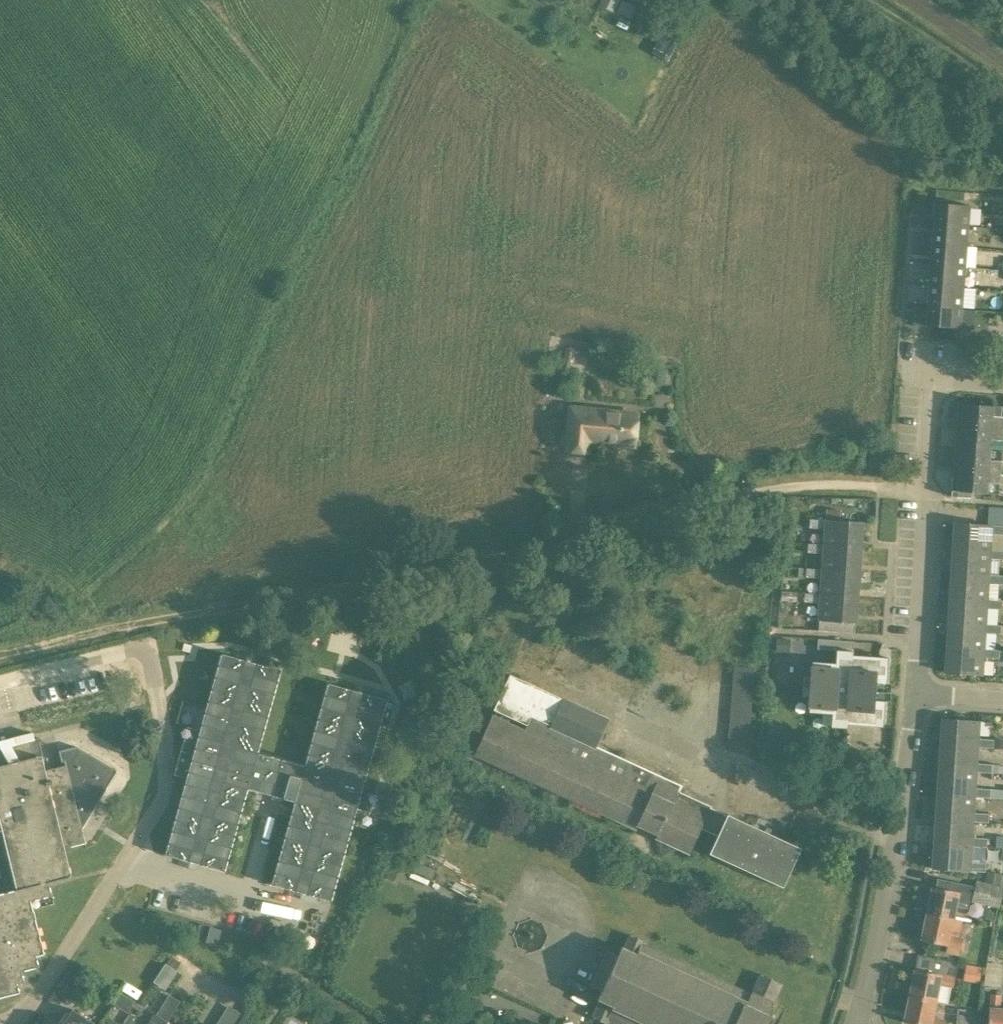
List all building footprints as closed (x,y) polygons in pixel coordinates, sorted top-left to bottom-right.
[(599,6),(614,13),(620,0),(602,0),(599,6)] [(624,0),(623,0),(617,12),(632,19),(638,7),(624,0)] [(676,45),(663,38),(655,54),(667,61),(676,45)] [(935,203),(933,224),(968,227),(970,206),(935,203)] [(968,227),(933,224),(931,245),(966,247),(968,227)] [(966,247),(931,245),(930,265),(965,268),(966,247)] [(965,268),(930,265),(928,285),(963,288),(965,268)] [(963,288),(928,285),(927,305),(961,308),(963,288)] [(925,326),(960,329),(961,308),(927,305),(925,326)] [(565,348),(560,374),(574,377),(575,372),(569,371),(572,355),(584,357),(586,347),(570,344),(569,349),(565,348)] [(950,497),(956,496),(956,492),(998,495),(1002,433),(1002,407),(957,404),(950,497)] [(570,408),(566,451),(588,453),(588,449),(592,450),(593,442),(634,446),(637,414),(570,408)] [(839,509),(827,508),(826,517),(839,518),(839,509)] [(825,530),(824,546),(824,549),(860,551),(862,523),(826,522),(809,520),(809,529),(825,530)] [(989,551),(990,535),(1002,536),(1002,527),(954,524),(953,549),(989,551)] [(807,554),(824,555),(823,571),(806,570),(806,578),(822,579),(822,576),(858,578),(860,551),(824,549),(824,546),(808,545),(807,554)] [(987,576),(988,560),(1002,561),(1002,552),(989,551),(953,549),(951,574),(987,576)] [(986,601),(987,585),(1002,585),(1002,577),(987,576),(951,574),(950,599),(986,601)] [(822,576),(822,579),(821,595),(804,594),(804,603),(820,604),(856,606),(858,578),(822,576)] [(781,592),(780,601),(797,602),(798,593),(781,592)] [(948,624),(984,626),(985,610),(1002,610),(1002,602),(986,601),(950,599),(948,624)] [(854,634),(856,606),(820,604),(818,631),(854,634)] [(984,634),(1002,635),(1002,627),(984,626),(948,624),(947,649),(983,651),(984,634)] [(790,653),(790,639),(776,638),(775,652),(790,653)] [(848,725),(883,728),(885,702),(862,700),(864,683),(886,684),(888,658),(853,656),(854,642),(818,640),(817,650),(836,651),(835,664),(812,662),(808,713),(832,715),(831,728),(847,729),(848,725)] [(999,651),(983,651),(947,649),(945,674),(981,676),(982,659),(999,660),(999,651)] [(223,871),(224,871),(225,868),(242,809),(245,798),(247,789),(260,792),(276,797),(283,798),(286,799),(294,802),(292,809),(290,819),(286,830),(271,885),(318,898),(331,901),(338,873),(343,856),(346,845),(347,842),(349,836),(357,805),(361,793),(365,780),(387,700),(327,683),(304,766),(257,753),(280,670),(221,654),(188,771),(185,783),(181,799),(180,800),(165,855),(223,871)] [(731,665),(727,749),(749,750),(753,666),(731,665)] [(489,711),(470,759),(692,847),(709,804),(679,791),(682,782),(595,747),(608,714),(507,674),(492,712),(489,711)] [(978,722),(942,720),(941,745),(977,747),(976,749),(993,749),(993,741),(977,740),(978,722)] [(4,830),(19,889),(0,894),(0,998),(20,993),(18,984),(24,982),(22,971),(39,967),(36,956),(44,954),(33,909),(54,904),(49,883),(69,878),(65,861),(62,848),(85,842),(82,829),(78,827),(113,770),(116,772),(117,771),(75,746),(57,751),(60,762),(63,761),(64,765),(42,771),(39,757),(41,756),(36,738),(28,740),(0,747),(0,831),(4,830)] [(994,739),(994,749),(1002,750),(1002,749),(1002,740),(994,739)] [(992,765),(975,764),(976,749),(977,747),(941,745),(939,770),(975,772),(975,773),(992,774),(992,765)] [(974,789),(975,773),(975,772),(939,770),(937,795),(973,797),(973,798),(990,799),(990,790),(974,789)] [(972,814),(973,798),(973,797),(937,795),(936,820),(972,822),(972,823),(988,824),(989,815),(972,814)] [(723,812),(705,852),(781,885),(798,845),(723,812)] [(971,839),(972,823),(972,822),(936,820),(934,845),(970,847),(987,849),(987,840),(971,839)] [(985,864),(969,863),(970,847),(934,845),(932,870),(985,873),(985,864)] [(1001,875),(987,873),(985,882),(999,885),(1001,875)] [(932,887),(926,913),(953,919),(957,902),(968,905),(972,885),(937,878),(935,888),(932,887)] [(972,902),(998,909),(1002,890),(1002,889),(977,883),(972,902)] [(950,936),(953,919),(926,913),(921,940),(961,949),(963,939),(950,936)] [(607,953),(592,987),(601,991),(598,997),(601,999),(593,1018),(605,1023),(766,1023),(770,1017),(767,1016),(773,1004),(771,1003),(780,983),(761,975),(752,994),(750,993),(749,995),(642,946),(644,942),(630,936),(624,950),(620,948),(617,955),(608,951),(607,953)] [(988,962),(986,984),(999,985),(1001,963),(988,962)] [(153,982),(165,989),(177,971),(165,964),(153,982)] [(914,970),(909,996),(936,1002),(939,985),(953,988),(955,978),(958,979),(960,969),(943,965),(941,975),(914,970)] [(977,982),(980,968),(965,965),(962,979),(977,982)] [(167,1021),(179,1000),(168,993),(156,1014),(167,1021)] [(999,1010),(1001,995),(991,994),(988,1023),(1002,1023),(1002,1010),(999,1010)] [(936,1002),(909,996),(904,1023),(909,1023),(945,1023),(946,1022),(933,1019),(936,1002)] [(62,1023),(91,1023),(92,1022),(72,1009),(62,1023)] [(978,1011),(969,1010),(968,1023),(976,1023),(978,1011)] [(167,1022),(154,1014),(148,1023),(166,1023),(167,1022)]
